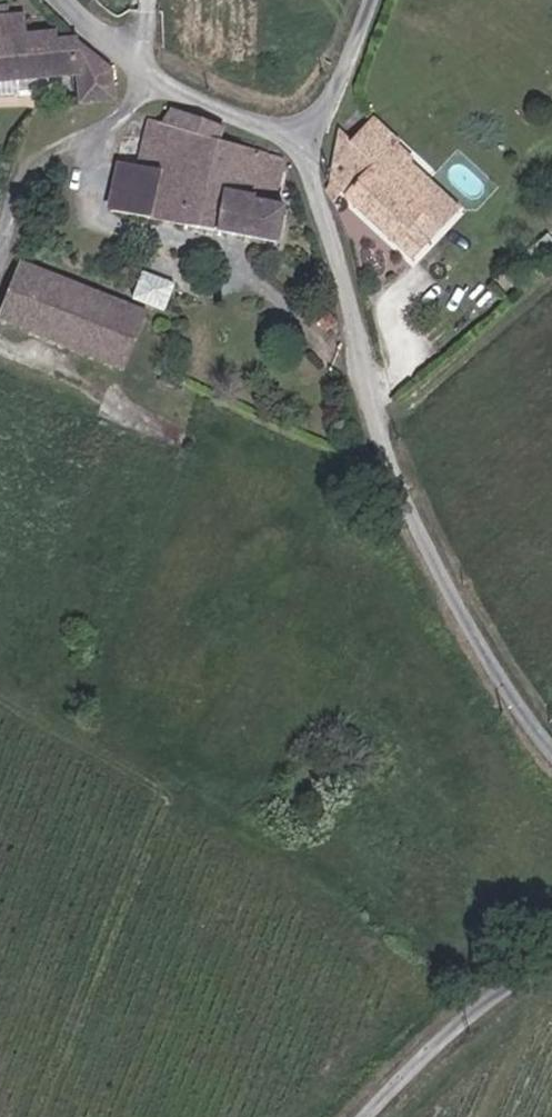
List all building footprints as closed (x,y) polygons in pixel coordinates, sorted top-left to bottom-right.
[(101,78),(66,39),(46,40),(45,33),(13,36),(12,20),(0,21),(0,87),(62,84),(64,108),(102,109),(101,78)] [(335,161),(339,203),(352,195),(423,268),(442,249),(421,226),(437,193),(401,143),(403,139),(387,120),(359,135),(343,115),(343,116),(335,161)] [(221,147),(224,140),(167,121),(164,136),(149,134),(141,169),(121,165),(113,198),(274,243),(286,206),(271,201),(281,170),(252,157),(221,147)] [(22,249),(0,297),(0,304),(119,359),(144,305),(22,249)] [(145,270),(136,297),(169,307),(177,280),(145,270)] [(321,291),(318,279),(309,280),(307,286),(309,292),(315,293),(321,291)]
